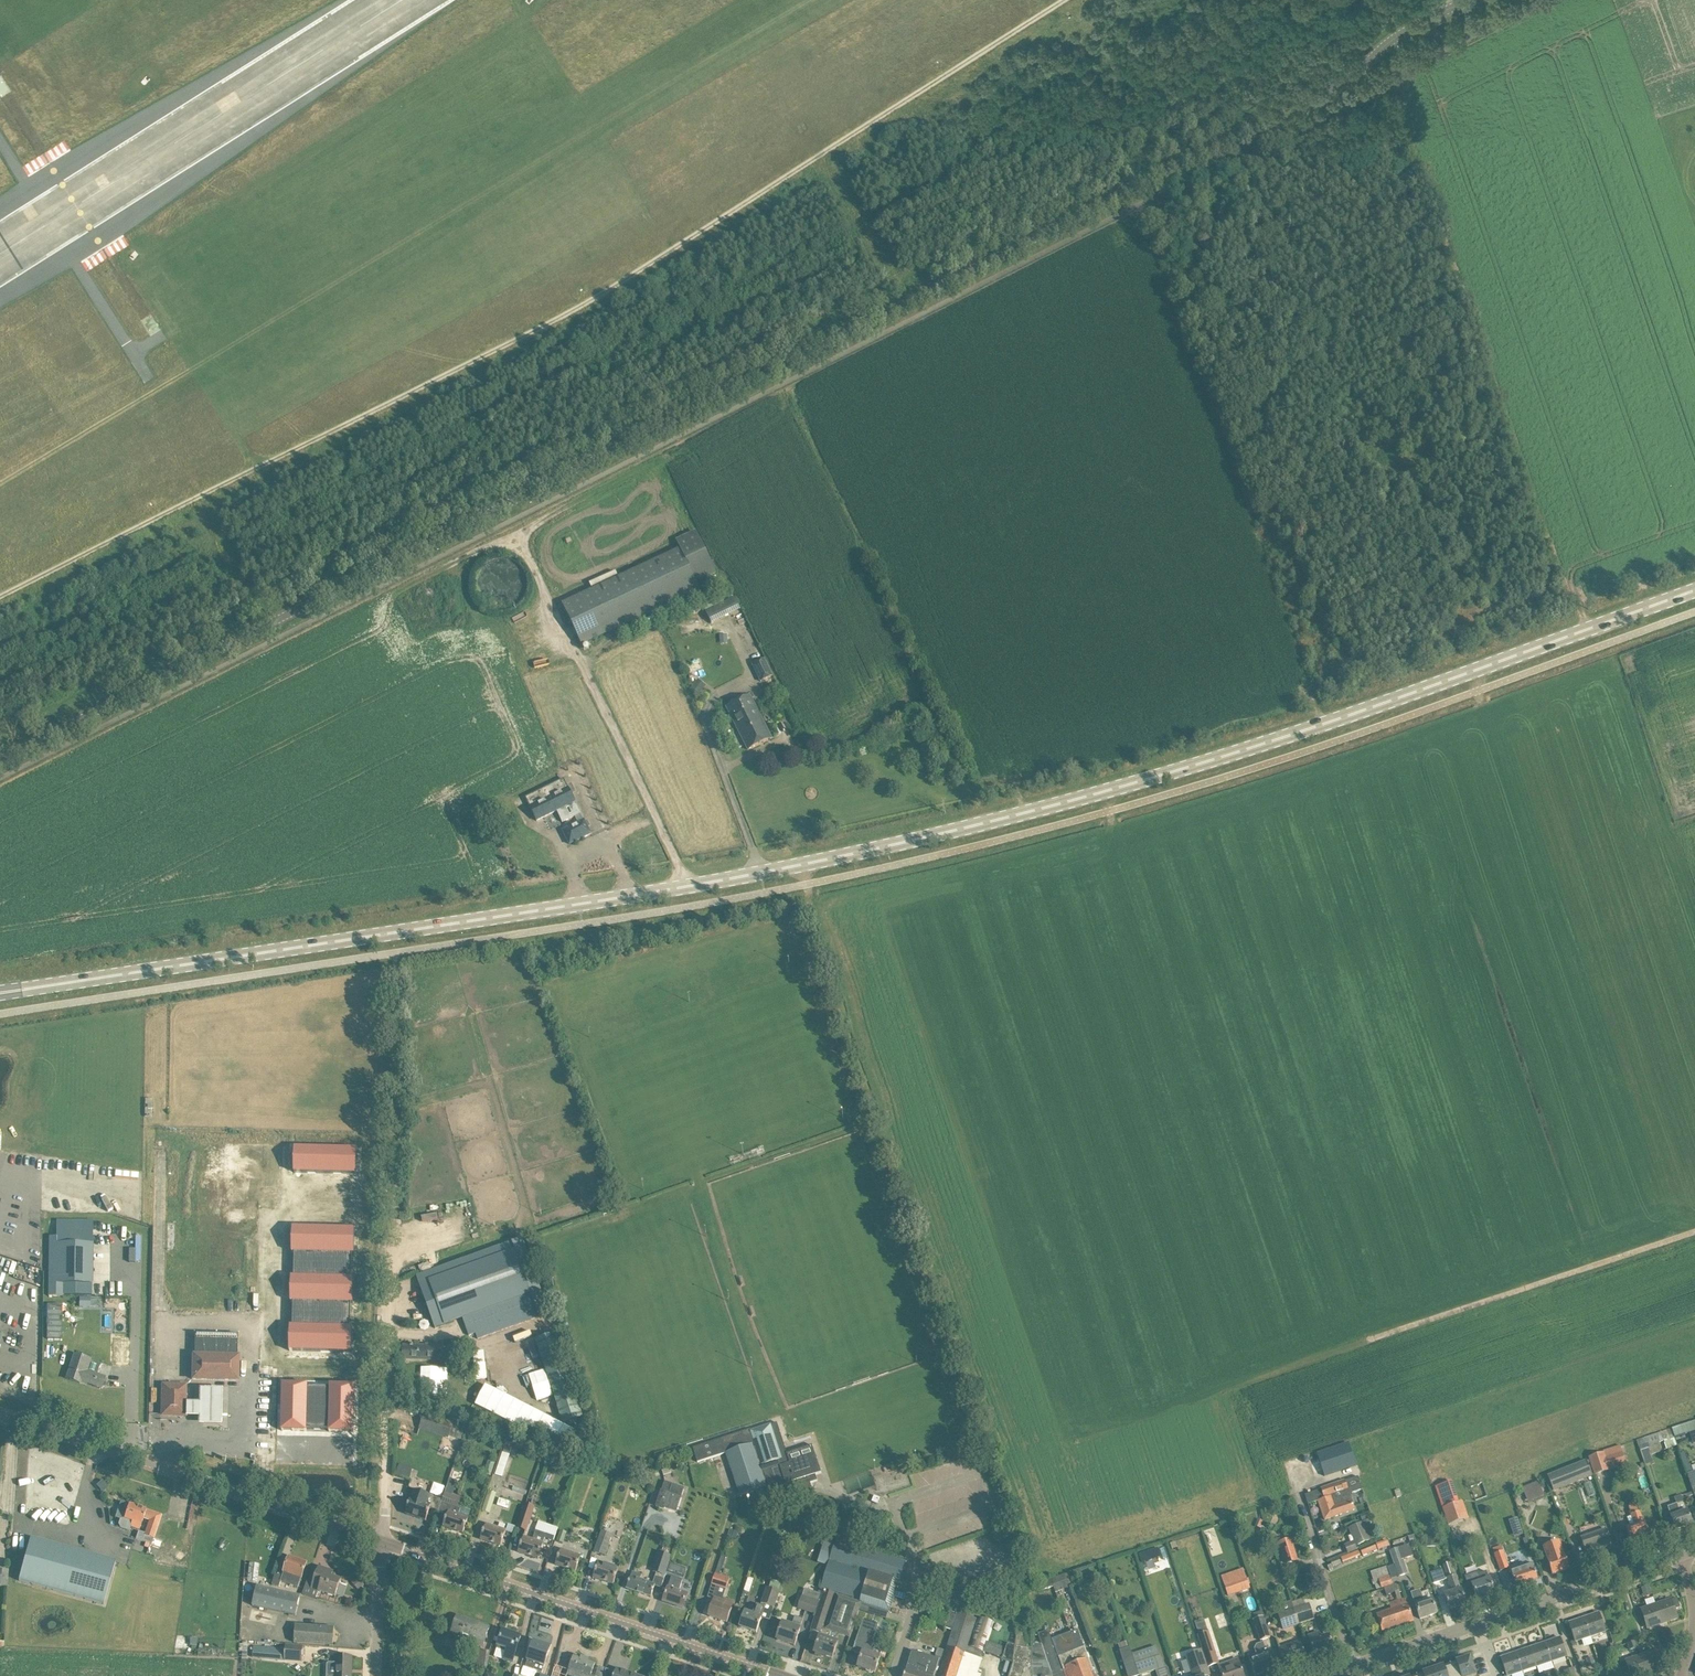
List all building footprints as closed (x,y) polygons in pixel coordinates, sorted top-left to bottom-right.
[(1443,35),(1439,28),(1432,32),(1436,39),(1443,35)] [(676,541),(679,549),(562,604),(582,647),(700,591),(696,583),(716,574),(695,531),(676,541)] [(704,612),(710,623),(738,609),(732,597),(704,612)] [(719,634),(719,643),(727,643),(728,634),(719,634)] [(773,676),(764,658),(752,665),(761,683),(773,676)] [(698,680),(692,687),(699,694),(705,687),(698,680)] [(772,738),(767,728),(750,695),(726,707),(748,750),(772,738)] [(568,788),(564,779),(526,798),(530,807),(532,811),(537,821),(557,811),(562,822),(581,814),(577,804),(569,788),(568,788)] [(591,835),(584,820),(563,830),(570,845),(591,835)] [(153,1100),(145,1099),(144,1117),(151,1118),(153,1100)] [(292,1148),(291,1172),(354,1174),(355,1149),(292,1148)] [(93,1219),(57,1219),(56,1237),(48,1237),(48,1296),(64,1296),(64,1295),(92,1295),(93,1219)] [(292,1329),(291,1353),(353,1355),(354,1330),(351,1330),(352,1305),(355,1306),(355,1281),(352,1281),(353,1256),(356,1256),(356,1232),(294,1230),(294,1255),(296,1255),(296,1280),(293,1279),(292,1304),(295,1304),(295,1329),(292,1329)] [(463,1319),(469,1336),(476,1333),(478,1339),(488,1335),(540,1317),(536,1306),(546,1303),(522,1237),(419,1274),(422,1283),(420,1284),(436,1328),(463,1319)] [(420,1273),(431,1270),(429,1263),(418,1267),(420,1273)] [(62,1339),(62,1305),(47,1305),(47,1339),(62,1339)] [(194,1356),(193,1356),(193,1379),(237,1380),(238,1357),(237,1357),(237,1334),(195,1333),(194,1356)] [(536,1341),(564,1424),(583,1418),(555,1334),(536,1341)] [(404,1346),(403,1358),(443,1359),(444,1344),(429,1345),(429,1346),(414,1346),(414,1345),(411,1345),(411,1346),(404,1346)] [(75,1354),(67,1379),(80,1383),(81,1381),(101,1388),(105,1376),(97,1373),(100,1363),(91,1360),(92,1360),(75,1354)] [(445,1368),(445,1389),(456,1389),(457,1369),(445,1368)] [(282,1428),(282,1431),(284,1431),(307,1431),(307,1429),(329,1430),(329,1432),(354,1433),(354,1430),(355,1386),(331,1385),(331,1387),(308,1387),(308,1385),(285,1384),(283,1384),(282,1428)] [(184,1416),(184,1410),(185,1386),(163,1385),(162,1415),(184,1416)] [(223,1425),(223,1389),(200,1388),(200,1403),(187,1403),(187,1417),(200,1417),(199,1425),(223,1425)] [(435,1417),(425,1414),(420,1428),(449,1438),(450,1436),(461,1440),(465,1427),(435,1417)] [(1673,1427),(1671,1428),(1673,1435),(1676,1442),(1686,1439),(1685,1433),(1689,1432),(1693,1444),(1694,1444),(1694,1422),(1674,1429),(1673,1427)] [(782,1466),(780,1460),(783,1459),(771,1424),(751,1431),(751,1430),(722,1439),(725,1449),(717,1451),(714,1442),(693,1449),(697,1463),(726,1453),(752,1445),(760,1466),(766,1485),(768,1484),(768,1485),(776,1482),(780,1493),(788,1490),(790,1496),(812,1489),(810,1483),(817,1480),(815,1475),(821,1473),(816,1455),(782,1466)] [(471,1431),(470,1434),(493,1442),(494,1438),(499,1440),(500,1436),(469,1425),(467,1430),(471,1431)] [(1671,1428),(1637,1440),(1642,1453),(1649,1450),(1651,1455),(1663,1452),(1660,1444),(1671,1440),(1669,1436),(1673,1435),(1671,1428)] [(1356,1465),(1349,1443),(1317,1454),(1324,1476),(1356,1465)] [(726,1453),(733,1475),(740,1496),(767,1487),(766,1485),(760,1466),(752,1445),(726,1453)] [(502,1477),(510,1455),(503,1452),(495,1474),(502,1477)] [(1589,1457),(1594,1474),(1626,1464),(1622,1452),(1605,1458),(1603,1452),(1589,1457)] [(1574,1466),(1580,1480),(1592,1475),(1587,1461),(1574,1466)] [(401,1465),(397,1475),(403,1476),(406,1467),(401,1465)] [(1570,1484),(1564,1470),(1548,1476),(1553,1491),(1570,1484)] [(1322,1489),(1305,1495),(1308,1505),(1318,1501),(1325,1520),(1355,1510),(1350,1495),(1363,1490),(1358,1477),(1322,1489)] [(103,1480),(96,1486),(102,1492),(109,1486),(103,1480)] [(1539,1481),(1523,1487),(1526,1497),(1528,1496),(1535,1493),(1537,1498),(1544,1495),(1539,1481)] [(436,1482),(431,1493),(442,1497),(446,1485),(436,1482)] [(449,1482),(445,1493),(453,1496),(457,1484),(449,1482)] [(656,1506),(664,1509),(665,1508),(676,1512),(684,1489),(673,1485),(665,1482),(662,1491),(661,1490),(656,1506)] [(517,1528),(527,1532),(535,1507),(532,1506),(534,1501),(537,1502),(543,1486),(533,1483),(517,1528)] [(406,1514),(426,1521),(430,1508),(439,1511),(441,1506),(443,1500),(430,1496),(415,1490),(412,1499),(411,1498),(406,1514)] [(489,1491),(482,1511),(490,1513),(496,1494),(489,1491)] [(453,1496),(445,1493),(443,1500),(441,1506),(449,1509),(443,1527),(463,1533),(469,1518),(459,1514),(460,1509),(457,1509),(461,1498),(453,1496)] [(1676,1504),(1668,1507),(1671,1517),(1675,1530),(1692,1524),(1688,1511),(1687,1511),(1682,1495),(1674,1497),(1676,1504)] [(501,1497),(498,1505),(509,1509),(512,1501),(501,1497)] [(1463,1502),(1443,1509),(1448,1525),(1468,1518),(1463,1502)] [(131,1527),(139,1530),(146,1510),(129,1504),(124,1517),(120,1519),(118,1524),(121,1528),(130,1531),(131,1527)] [(1632,1514),(1631,1514),(1635,1526),(1627,1529),(1632,1544),(1649,1539),(1644,1523),(1644,1524),(1639,1511),(1638,1506),(1630,1509),(1632,1514)] [(1362,1521),(1372,1517),(1369,1511),(1360,1515),(1362,1521)] [(162,1513),(162,1515),(152,1512),(142,1541),(152,1544),(165,1549),(172,1530),(181,1533),(185,1521),(162,1513)] [(601,1532),(594,1552),(606,1557),(614,1535),(613,1535),(618,1519),(606,1514),(600,1531),(601,1532)] [(1369,1521),(1350,1528),(1357,1545),(1375,1537),(1369,1521)] [(486,1524),(484,1529),(481,1539),(501,1546),(506,1531),(486,1524)] [(509,1524),(506,1531),(514,1534),(517,1527),(509,1524)] [(564,1544),(568,1532),(560,1529),(556,1541),(564,1544)] [(1590,1548),(1594,1560),(1613,1554),(1609,1542),(1610,1541),(1606,1530),(1581,1538),(1585,1550),(1590,1548)] [(524,1536),(522,1542),(518,1552),(538,1559),(547,1534),(536,1531),(533,1540),(524,1536)] [(1298,1560),(1291,1537),(1278,1541),(1286,1564),(1298,1560)] [(1394,1541),(1396,1547),(1410,1544),(1409,1537),(1394,1541)] [(19,1581),(104,1604),(115,1561),(30,1538),(19,1581)] [(1511,1567),(1501,1539),(1489,1543),(1499,1572),(1511,1567)] [(836,1540),(821,1587),(860,1599),(860,1602),(862,1603),(861,1605),(890,1613),(906,1561),(836,1540)] [(1569,1569),(1560,1541),(1543,1546),(1546,1556),(1552,1574),(1569,1569)] [(659,1552),(652,1572),(665,1576),(672,1556),(671,1555),(673,1546),(665,1543),(661,1553),(659,1552)] [(1407,1574),(1402,1560),(1413,1556),(1409,1544),(1390,1551),(1399,1576),(1407,1574)] [(1154,1567),(1164,1563),(1158,1548),(1148,1551),(1154,1567)] [(561,1549),(559,1554),(556,1565),(576,1572),(581,1556),(561,1549)] [(828,1566),(830,1560),(831,1555),(824,1553),(821,1564),(828,1566)] [(721,1575),(726,1556),(721,1555),(712,1585),(726,1590),(730,1578),(721,1575)] [(307,1563),(289,1556),(281,1581),(298,1587),(307,1563)] [(599,1562),(593,1577),(613,1584),(619,1569),(599,1562)] [(667,1574),(683,1580),(687,1567),(671,1562),(667,1574)] [(1443,1565),(1448,1578),(1452,1592),(1445,1595),(1449,1609),(1466,1604),(1461,1589),(1460,1589),(1456,1575),(1451,1562),(1443,1565)] [(250,1563),(248,1581),(258,1582),(260,1564),(250,1563)] [(1523,1566),(1510,1570),(1512,1575),(1512,1576),(1516,1587),(1537,1579),(1536,1576),(1534,1569),(1532,1563),(1523,1566)] [(1387,1566),(1371,1571),(1377,1589),(1384,1587),(1384,1589),(1397,1585),(1396,1583),(1393,1584),(1387,1566)] [(319,1591),(336,1597),(341,1581),(332,1577),(334,1572),(327,1570),(319,1567),(312,1586),(306,1584),(303,1594),(316,1599),(319,1591)] [(9,1569),(2,1569),(2,1568),(0,1568),(0,1586),(0,1585),(8,1586),(9,1569)] [(1434,1583),(1446,1579),(1442,1569),(1431,1573),(1434,1583)] [(641,1581),(643,1576),(633,1572),(627,1589),(651,1597),(655,1586),(655,1585),(653,1584),(641,1581)] [(1486,1572),(1479,1574),(1469,1578),(1477,1600),(1495,1594),(1490,1579),(1489,1580),(1486,1572)] [(1053,1586),(1056,1592),(1069,1587),(1064,1574),(1032,1586),(1034,1593),(1053,1586)] [(1246,1576),(1224,1584),(1229,1597),(1251,1589),(1246,1576)] [(772,1580),(769,1588),(780,1591),(782,1584),(772,1580)] [(683,1608),(688,1594),(679,1591),(681,1587),(670,1583),(664,1601),(683,1608)] [(252,1605),(296,1616),(300,1596),(257,1586),(252,1605)] [(766,1587),(761,1604),(775,1608),(780,1591),(769,1588),(766,1587)] [(819,1601),(821,1594),(805,1588),(798,1608),(815,1614),(820,1601),(819,1601)] [(1420,1591),(1412,1594),(1416,1606),(1417,1609),(1420,1619),(1437,1614),(1435,1609),(1433,1603),(1432,1600),(1428,1590),(1421,1593),(1420,1591)] [(812,1630),(821,1633),(820,1636),(815,1653),(832,1658),(838,1642),(829,1639),(831,1632),(850,1638),(862,1603),(825,1592),(816,1616),(812,1630)] [(714,1597),(708,1616),(727,1623),(732,1609),(724,1606),(725,1601),(714,1597)] [(1391,1609),(1376,1614),(1382,1632),(1413,1621),(1405,1598),(1402,1599),(1398,1600),(1389,1604),(1391,1609)] [(1671,1600),(1656,1605),(1662,1622),(1668,1620),(1668,1621),(1677,1618),(1676,1615),(1682,1613),(1677,1598),(1671,1600)] [(1279,1604),(1282,1613),(1279,1614),(1283,1629),(1299,1624),(1294,1609),(1291,1600),(1279,1604)] [(745,1612),(740,1627),(756,1633),(762,1617),(761,1617),(765,1607),(757,1604),(754,1615),(745,1612)] [(1309,1604),(1294,1609),(1299,1624),(1314,1619),(1309,1604)] [(1641,1610),(1647,1628),(1657,1625),(1656,1624),(1662,1622),(1656,1605),(1641,1610)] [(975,1673),(982,1652),(968,1647),(967,1647),(976,1619),(968,1617),(968,1616),(966,1615),(966,1616),(958,1613),(957,1614),(950,1612),(949,1615),(935,1611),(931,1623),(953,1630),(943,1660),(912,1650),(904,1675),(974,1675),(975,1673)] [(1271,1638),(1263,1616),(1261,1612),(1253,1615),(1255,1619),(1253,1619),(1260,1641),(1271,1638)] [(1588,1617),(1589,1618),(1584,1619),(1590,1636),(1605,1631),(1599,1613),(1588,1617)] [(490,1628),(457,1616),(453,1629),(450,1638),(471,1646),(473,1643),(483,1646),(490,1628)] [(783,1621),(780,1629),(777,1640),(795,1646),(798,1635),(804,1619),(795,1616),(792,1624),(783,1621)] [(984,1652),(994,1623),(977,1618),(976,1619),(968,1647),(982,1652),(984,1652)] [(882,1651),(872,1648),(872,1647),(871,1647),(879,1624),(863,1619),(853,1651),(862,1654),(858,1667),(867,1670),(867,1669),(874,1671),(873,1672),(875,1673),(882,1651)] [(1580,1619),(1569,1623),(1575,1641),(1590,1636),(1584,1619),(1580,1621),(1580,1619)] [(333,1645),(335,1628),(296,1625),(294,1642),(333,1645)] [(1077,1630),(1053,1640),(1049,1630),(1038,1634),(1042,1644),(1041,1644),(1052,1675),(1092,1675),(1090,1671),(1093,1670),(1077,1630)] [(494,1657),(512,1663),(516,1652),(521,1637),(503,1631),(499,1641),(494,1657)] [(1017,1631),(1015,1645),(1013,1663),(1009,1675),(1033,1675),(1032,1645),(1031,1633),(1017,1631)] [(1208,1667),(1219,1664),(1209,1631),(1197,1635),(1202,1649),(1208,1667)] [(1319,1633),(1308,1636),(1314,1655),(1334,1649),(1329,1635),(1321,1637),(1319,1633)] [(416,1650),(417,1640),(398,1638),(397,1648),(416,1650)] [(1549,1641),(1550,1643),(1546,1644),(1551,1661),(1566,1656),(1560,1638),(1549,1641)] [(534,1641),(531,1652),(526,1667),(542,1673),(551,1647),(534,1641)] [(1306,1658),(1300,1641),(1291,1644),(1279,1649),(1285,1665),(1306,1658)] [(1630,1649),(1637,1647),(1635,1641),(1628,1643),(1630,1649)] [(1256,1645),(1254,1649),(1256,1653),(1248,1656),(1255,1675),(1275,1669),(1270,1654),(1269,1654),(1266,1647),(1265,1647),(1263,1642),(1256,1645)] [(1041,1644),(1032,1645),(1033,1675),(1052,1675),(1041,1644)] [(1541,1646),(1541,1644),(1531,1648),(1537,1666),(1551,1661),(1546,1644),(1541,1646)] [(304,1646),(287,1645),(287,1648),(254,1645),(253,1657),(286,1660),(303,1661),(304,1646)] [(1158,1675),(1170,1675),(1167,1666),(1164,1667),(1157,1645),(1132,1654),(1139,1675),(1156,1670),(1158,1675)] [(1130,1647),(1120,1650),(1128,1675),(1138,1675),(1139,1675),(1132,1654),(1130,1647)] [(1520,1651),(1521,1653),(1516,1654),(1522,1671),(1537,1666),(1531,1648),(1520,1651)] [(1191,1671),(1193,1675),(1208,1675),(1211,1675),(1208,1667),(1202,1649),(1186,1654),(1191,1671)] [(490,1651),(481,1650),(481,1651),(479,1670),(488,1671),(490,1651)] [(1662,1669),(1656,1651),(1640,1656),(1646,1673),(1652,1671),(1653,1672),(1662,1669)] [(1512,1654),(1501,1658),(1507,1675),(1508,1675),(1522,1671),(1516,1654),(1512,1656),(1512,1654)] [(595,1662),(575,1655),(568,1675),(591,1675),(595,1662)] [(1631,1675),(1641,1675),(1646,1673),(1640,1656),(1626,1661),(1631,1675)] [(327,1675),(351,1675),(352,1657),(336,1657),(336,1663),(330,1662),(328,1664),(327,1675)] [(1476,1675),(1471,1660),(1467,1662),(1467,1663),(1458,1666),(1457,1665),(1444,1670),(1445,1670),(1428,1675),(1475,1675),(1476,1675)] [(1232,1667),(1230,1662),(1218,1666),(1222,1675),(1244,1675),(1240,1664),(1232,1667)]
